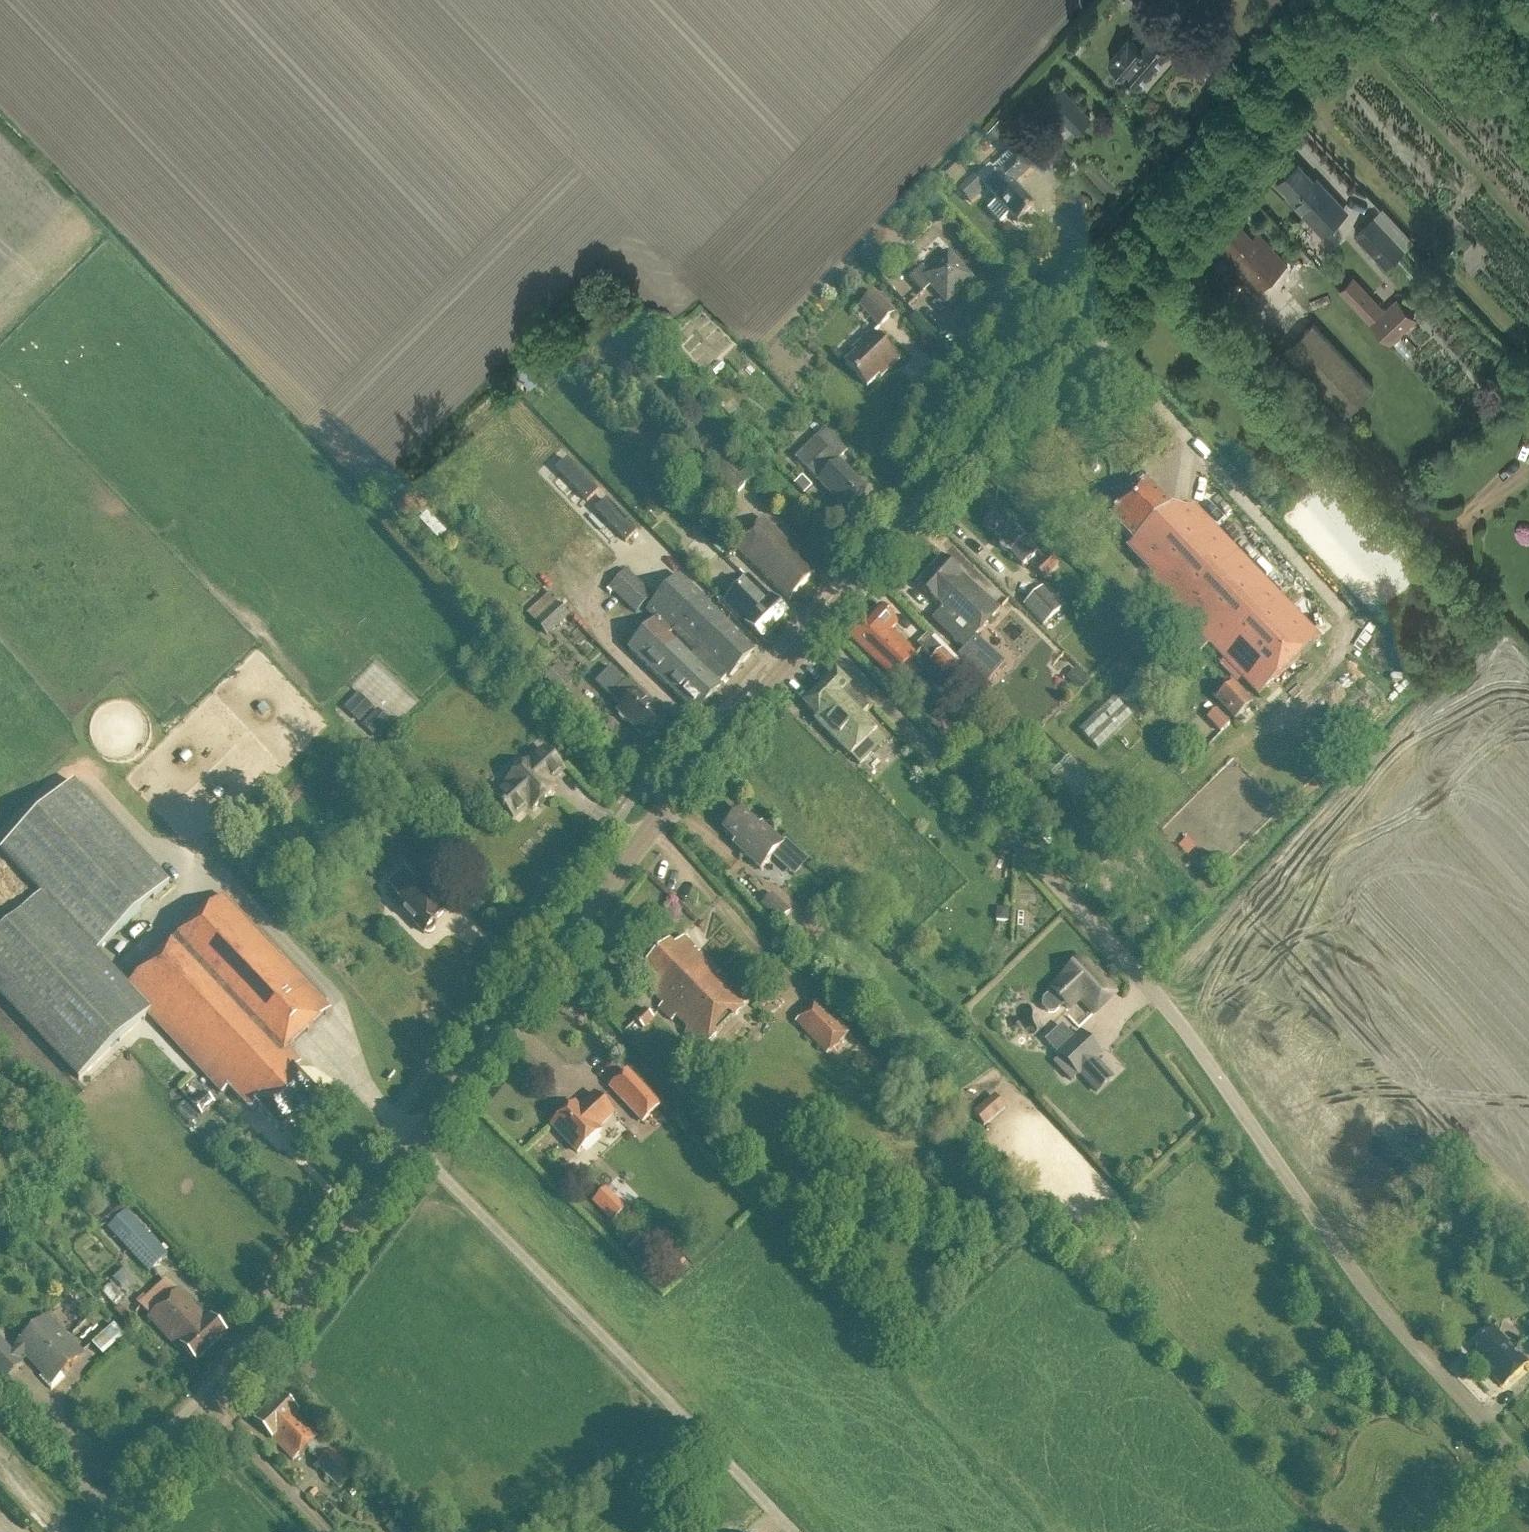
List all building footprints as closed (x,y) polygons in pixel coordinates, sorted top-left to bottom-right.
[(1162,46),(1172,34),(1154,19),(1144,31),(1152,38),(1142,50),(1129,40),(1110,63),(1122,73),(1121,74),(1138,89),(1170,52),(1162,46)] [(1090,117),(1062,88),(1048,102),(1076,131),(1090,117)] [(994,142),(1009,125),(1000,116),(985,133),(994,142)] [(1013,190),(1032,173),(1020,160),(984,192),(1017,227),(1034,211),(1013,190)] [(1319,230),(1343,208),(1317,180),(1315,182),(1299,165),(1279,183),(1295,200),(1293,202),(1319,230)] [(957,195),(970,209),(985,195),(972,181),(957,195)] [(1387,268),(1407,249),(1375,215),(1355,234),(1387,268)] [(1260,290),(1287,265),(1259,234),(1253,239),(1238,222),(1219,240),(1234,256),(1231,259),(1260,290)] [(922,270),(909,283),(922,297),(931,289),(946,305),(971,282),(947,257),(927,276),(922,270)] [(1355,279),(1345,289),(1372,318),(1382,308),(1355,279)] [(879,331),(893,317),(874,296),(859,310),(879,331)] [(1399,299),(1376,321),(1392,339),(1415,317),(1399,299)] [(1314,325),(1286,351),(1346,415),(1383,380),(1341,335),(1340,335),(1335,329),(1326,338),(1314,325)] [(898,365),(871,337),(853,353),(856,356),(845,367),(867,390),(879,379),(881,381),(898,365)] [(845,514),(865,494),(838,465),(847,457),(825,434),(801,457),(805,461),(800,466),(845,514)] [(736,498),(749,484),(721,457),(708,471),(736,498)] [(597,496),(566,464),(556,474),(587,506),(597,496)] [(1258,700),(1320,641),(1193,508),(1188,514),(1170,513),(1170,512),(1169,512),(1146,488),(1110,522),(1134,547),(1128,553),(1155,581),(1151,584),(1163,597),(1162,599),(1258,700)] [(424,508),(426,501),(409,495),(403,512),(425,520),(429,510),(424,508)] [(605,504),(595,514),(626,546),(636,536),(605,504)] [(998,516),(996,518),(994,518),(992,518),(991,519),(990,520),(988,521),(987,523),(987,524),(986,526),(985,528),(1000,544),(998,546),(999,547),(999,548),(1000,550),(1001,551),(1002,553),(1003,554),(1004,555),(1006,556),(1008,556),(1009,557),(1022,570),(1037,555),(1025,542),(1014,530),(1013,532),(998,516)] [(788,603),(814,576),(794,557),(796,555),(763,522),(734,552),(788,603)] [(1043,582),(1058,569),(1048,559),(1034,572),(1043,582)] [(975,640),(1000,613),(942,561),(943,561),(942,560),(917,589),(942,612),(931,624),(932,624),(963,653),(975,640)] [(652,599),(626,574),(609,593),(635,617),(652,599)] [(762,646),(788,617),(771,601),(748,579),(723,606),(745,629),(762,646)] [(729,683),(753,656),(733,637),(735,635),(679,580),(649,611),(654,621),(655,622),(629,652),(642,665),(696,718),(721,691),(719,689),(727,681),(729,683)] [(1062,609),(1043,590),(1023,608),(1042,629),(1062,609)] [(879,610),(850,642),(905,694),(920,677),(908,667),(916,658),(890,633),(896,626),(879,610)] [(987,686),(1005,667),(975,640),(963,653),(958,659),(987,686)] [(953,687),(964,675),(941,653),(930,665),(953,687)] [(558,669),(545,681),(559,697),(573,685),(558,669)] [(663,724),(665,722),(637,695),(636,696),(626,686),(627,684),(613,670),(593,690),(608,704),(610,702),(621,712),(616,716),(618,718),(619,722),(622,725),(627,726),(645,743),(646,741),(650,740),(653,737),(655,733),(657,730),(662,728),(663,724)] [(1080,670),(1071,680),(1084,691),(1093,681),(1080,670)] [(850,760),(876,734),(861,720),(868,714),(847,693),(849,691),(834,676),(820,690),(822,691),(805,708),(817,721),(814,723),(850,760)] [(1234,727),(1252,710),(1233,690),(1215,707),(1234,727)] [(379,738),(393,722),(357,691),(343,708),(379,738)] [(1104,752),(1137,716),(1116,697),(1083,733),(1104,752)] [(510,789),(495,802),(502,810),(500,812),(504,816),(506,815),(513,822),(528,808),(533,813),(554,794),(547,787),(563,773),(545,754),(530,768),(528,766),(507,785),(510,789)] [(1196,797),(1207,780),(1199,774),(1187,791),(1196,797)] [(41,899),(0,937),(0,1001),(78,1083),(148,1018),(124,993),(128,989),(97,955),(170,888),(74,785),(0,854),(41,899)] [(760,873),(783,848),(761,828),(758,830),(740,814),(733,822),(729,822),(725,827),(725,831),(723,834),(741,850),(738,853),(760,873)] [(434,929),(434,928),(436,926),(435,925),(445,915),(436,905),(437,905),(427,894),(426,895),(418,887),(404,873),(387,888),(401,902),(395,908),(424,937),(425,936),(427,936),(428,937),(429,937),(431,937),(432,936),(433,935),(434,934),(434,933),(435,932),(435,930),(434,929)] [(779,927),(790,915),(772,897),(761,909),(779,927)] [(124,993),(148,1018),(222,1097),(228,1092),(251,1115),(256,1111),(281,1137),(318,1102),(293,1076),(300,1069),(288,1053),(330,1013),(223,899),(128,989),(124,993)] [(700,1053),(749,1005),(699,956),(697,957),(694,954),(695,952),(683,940),(673,951),(669,946),(635,980),(663,1008),(659,1012),(700,1053)] [(1050,994),(1051,995),(1042,1003),(1041,1010),(1047,1016),(1056,1016),(1064,1008),(1069,1013),(1079,1002),(1093,1017),(1116,995),(1095,973),(1094,972),(1092,974),(1081,963),(1064,979),(1064,980),(1050,994)] [(849,1038),(818,1006),(797,1027),(827,1059),(849,1038)] [(643,1032),(653,1022),(644,1013),(634,1024),(643,1032)] [(1097,1063),(1101,1059),(1080,1036),(1051,1063),(1069,1082),(1076,1076),(1099,1101),(1117,1084),(1097,1063)] [(641,1129),(660,1112),(626,1076),(608,1093),(641,1129)] [(201,1118),(214,1106),(205,1096),(192,1108),(201,1118)] [(597,1132),(613,1117),(595,1098),(579,1112),(574,1107),(551,1129),(577,1156),(600,1135),(597,1132)] [(1006,1112),(994,1098),(973,1116),(984,1130),(1006,1112)] [(107,1231),(149,1276),(169,1258),(126,1213),(107,1231)] [(129,1267),(104,1291),(118,1307),(144,1283),(129,1267)] [(196,1366),(226,1337),(211,1320),(208,1323),(179,1293),(176,1296),(165,1285),(140,1309),(150,1319),(147,1322),(177,1353),(180,1350),(196,1366)] [(6,1381),(21,1367),(17,1362),(24,1356),(44,1377),(41,1380),(53,1393),(66,1381),(62,1377),(83,1358),(48,1320),(17,1349),(18,1350),(12,1356),(0,1343),(0,1375),(6,1381)] [(97,1346),(108,1359),(130,1340),(119,1326),(97,1346)] [(1502,1390),(1527,1367),(1492,1331),(1474,1348),(1478,1352),(1474,1356),(1484,1367),(1482,1369),(1502,1390)] [(304,1453),(317,1441),(317,1440),(296,1419),(299,1416),(281,1397),(254,1424),(272,1443),(273,1442),(293,1464),(304,1453)] [(342,1492),(357,1477),(333,1453),(318,1467),(342,1492)]
